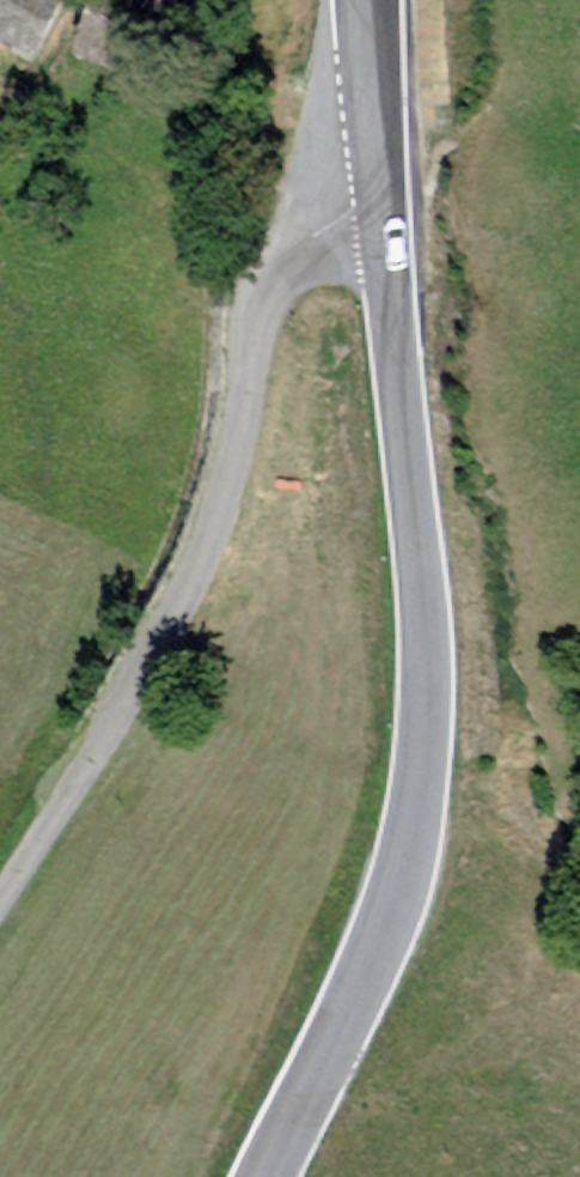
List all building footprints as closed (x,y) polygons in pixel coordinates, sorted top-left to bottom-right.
[(31,48),(54,0),(0,0),(0,33),(31,48)] [(131,69),(156,6),(142,0),(96,0),(77,47),(131,69)]
